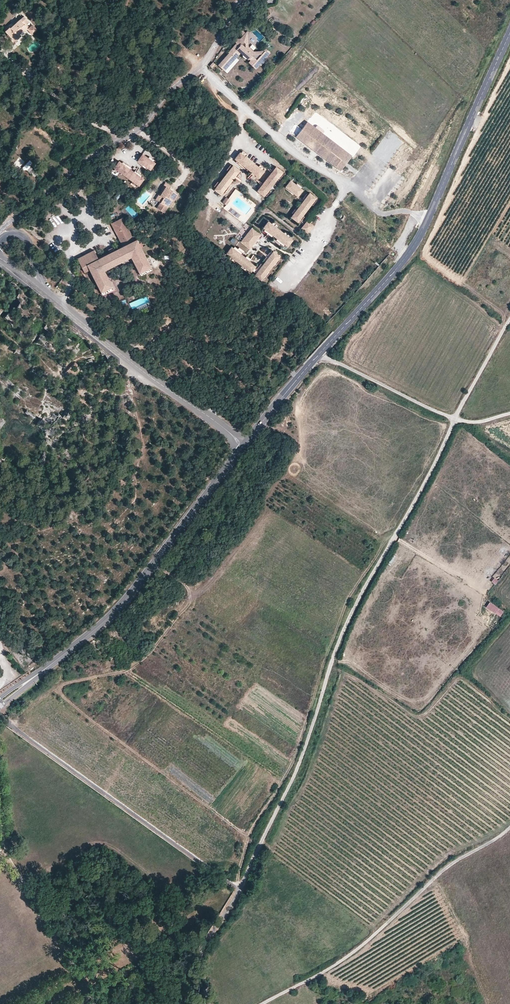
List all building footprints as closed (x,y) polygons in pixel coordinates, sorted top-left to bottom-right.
[(27,28),(24,25),(26,23),(28,21),(24,16),(20,19),(19,19),(10,28),(9,27),(5,30),(8,34),(14,40),(18,36),(17,35),(19,33),(23,30),(24,31),(27,28)] [(37,29),(32,25),(28,29),(32,34),(37,29)] [(248,47),(248,31),(247,31),(245,33),(243,36),(240,39),(245,43),(246,48),(253,54),(262,54),(265,51),(269,54),(270,52),(264,47),(261,51),(253,51),(248,47)] [(9,47),(21,36),(20,35),(19,33),(17,35),(18,36),(14,40),(8,34),(7,35),(11,40),(7,44),(9,47)] [(253,54),(246,48),(245,43),(240,39),(239,39),(239,42),(237,44),(236,43),(228,52),(229,53),(218,65),(224,71),(241,53),(248,59),(249,59),(251,60),(248,63),(256,69),(259,65),(261,66),(266,59),(265,58),(269,54),(265,51),(262,54),(253,54)] [(337,137),(334,135),(339,127),(346,132),(350,127),(340,119),(328,135),(334,140),(337,137)] [(347,152),(323,133),(315,127),(307,122),(296,137),(336,167),(339,162),(340,163),(342,163),(345,159),(345,158),(344,156),(347,152)] [(49,135),(46,139),(55,146),(58,142),(49,135)] [(263,170),(258,166),(246,156),(241,153),(240,152),(235,159),(237,160),(240,163),(252,172),(256,176),(259,178),(264,171),(263,170)] [(340,171),(352,156),(347,152),(344,156),(345,158),(345,159),(342,163),(340,163),(339,162),(336,167),(340,171)] [(155,163),(142,154),(137,161),(150,170),(155,163)] [(14,163),(20,167),(25,161),(19,156),(14,163)] [(34,178),(41,171),(30,159),(23,165),(34,178)] [(144,179),(119,161),(114,168),(115,168),(121,173),(132,181),(138,185),(139,186),(144,179)] [(225,189),(234,177),(238,173),(240,170),(233,165),(232,166),(228,171),(219,183),(215,188),(214,189),(221,195),(223,192),(225,189)] [(269,190),(278,178),(282,173),(283,172),(276,166),(274,168),(271,172),(263,183),(259,188),(257,191),(264,196),(265,195),(269,190)] [(302,189),(296,184),(290,180),(285,187),(291,191),(295,194),(297,196),(303,190),(302,189)] [(174,200),(178,194),(170,189),(171,186),(165,182),(161,189),(162,190),(163,190),(160,195),(159,194),(156,198),(161,201),(157,208),(164,213),(173,200),(174,200)] [(311,204),(315,199),(316,198),(310,192),(308,194),(302,202),(296,210),(293,214),(291,217),(298,222),(298,221),(303,215),(311,204)] [(104,270),(131,257),(141,275),(152,269),(137,239),(134,240),(123,218),(111,223),(123,246),(114,251),(110,253),(98,259),(94,250),(77,259),(84,272),(89,270),(103,295),(114,289),(104,270)] [(309,232),(314,226),(307,220),(301,228),(303,230),(306,230),(309,232)] [(290,237),(284,233),(277,228),(272,223),(268,221),(263,227),(265,229),(274,236),(277,238),(286,245),(287,246),(293,240),(290,237)] [(250,249),(261,235),(252,227),(240,242),(250,249)] [(274,236),(265,229),(264,230),(273,237),(274,236)] [(286,245),(277,238),(276,240),(284,247),(286,245)] [(256,265),(254,264),(245,257),(242,255),(233,248),(232,246),(226,253),(230,256),(235,260),(242,265),(247,269),(251,272),(252,270),(254,268),(256,265)] [(243,253),(235,246),(233,248),(242,255),(243,253)] [(273,265),(278,259),(280,256),(273,251),(272,252),(265,261),(263,265),(256,273),(254,275),(261,280),(264,277),(268,271),(273,265)] [(265,261),(272,252),(270,251),(263,260),(265,261)] [(255,262),(247,255),(245,257),(254,264),(255,262)] [(256,273),(263,265),(261,263),(256,270),(254,268),(252,270),(256,273)] [(326,305),(322,309),(328,315),(332,311),(326,305)] [(71,363),(65,370),(72,375),(77,367),(71,363)] [(490,609),(500,616),(504,610),(494,604),(490,609)]
